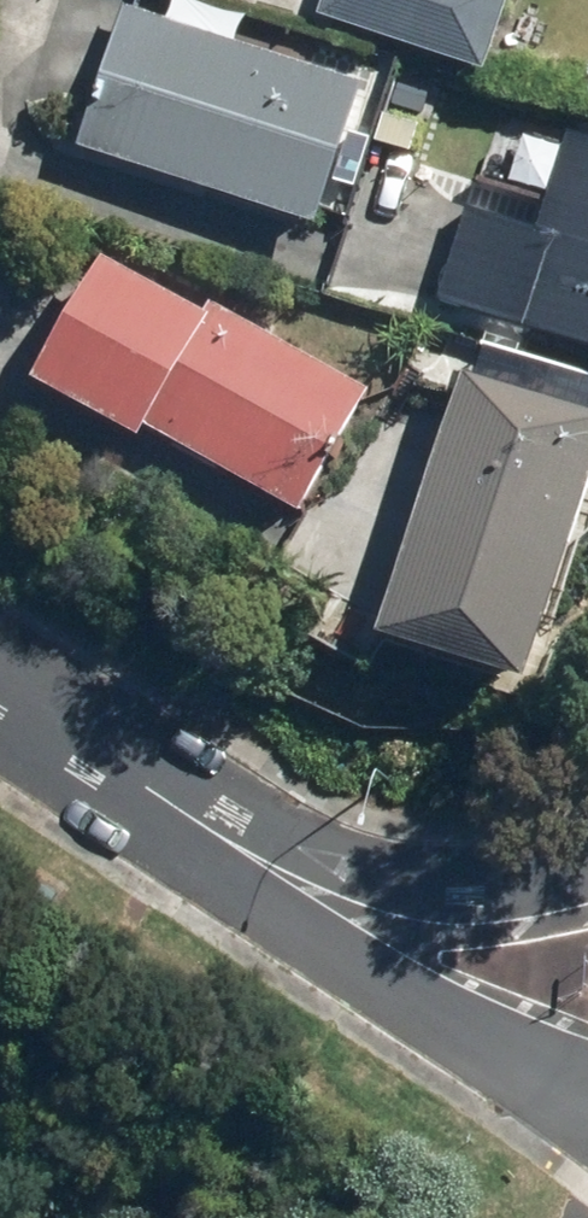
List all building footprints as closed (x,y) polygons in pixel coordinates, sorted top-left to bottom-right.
[(124,0),(123,0),(58,187),(184,231),(200,186),(314,225),(364,83),(124,0)] [(312,16),(483,73),(508,0),(317,0),(312,16)] [(450,305),(587,338),(587,131),(573,127),(552,212),(477,194),(450,305)] [(99,254),(27,378),(138,441),(146,427),(298,514),(370,390),(219,304),(211,318),(99,254)] [(465,376),(383,633),(529,679),(587,495),(587,415),(465,376)]
